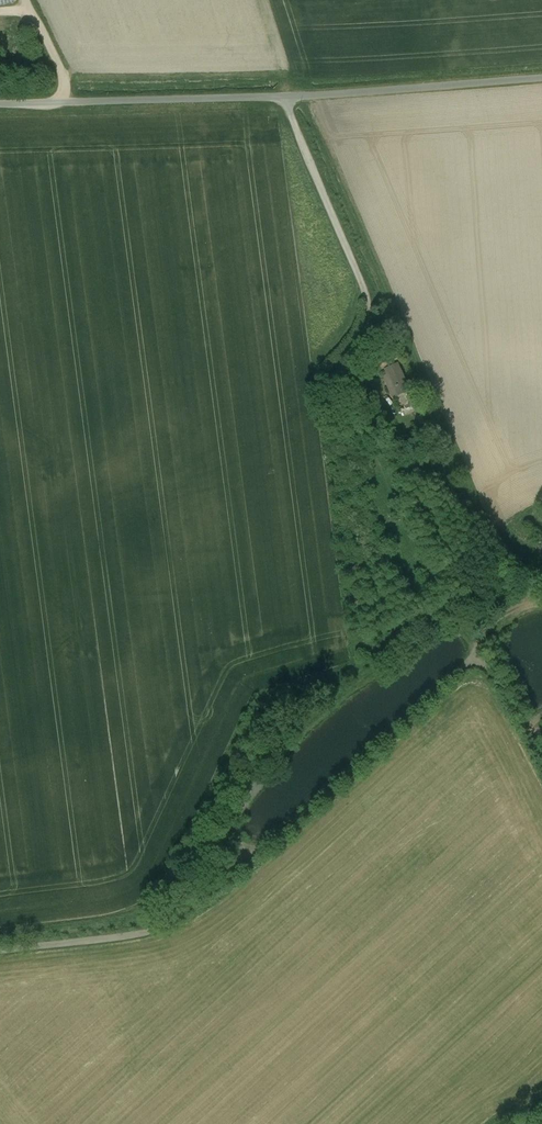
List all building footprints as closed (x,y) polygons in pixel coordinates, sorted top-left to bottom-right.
[(399,371),(387,375),(390,383),(387,384),(393,398),(407,392),(399,371)]
